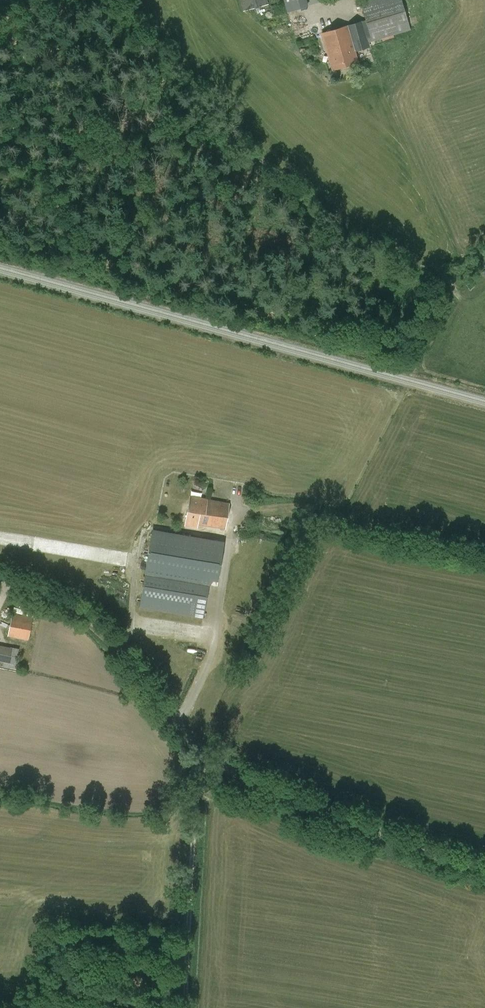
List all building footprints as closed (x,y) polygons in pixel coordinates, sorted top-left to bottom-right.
[(269,4),(267,0),(240,0),(243,11),(269,4)] [(308,6),(306,0),(283,0),(287,12),(308,6)] [(410,30),(401,0),(364,0),(360,1),(372,42),(410,30)] [(369,47),(362,22),(321,34),(332,70),(358,62),(355,52),(369,47)] [(229,503),(190,496),(185,526),(197,528),(197,524),(225,529),(229,503)] [(142,574),(216,583),(221,538),(156,530),(154,551),(145,550),(142,574)] [(173,581),(156,578),(154,588),(150,587),(148,596),(153,597),(151,604),(169,607),(170,597),(171,597),(189,600),(191,586),(173,583),(173,581)] [(28,640),(32,618),(13,614),(8,636),(28,640)] [(13,648),(0,645),(0,662),(9,664),(13,648)]
